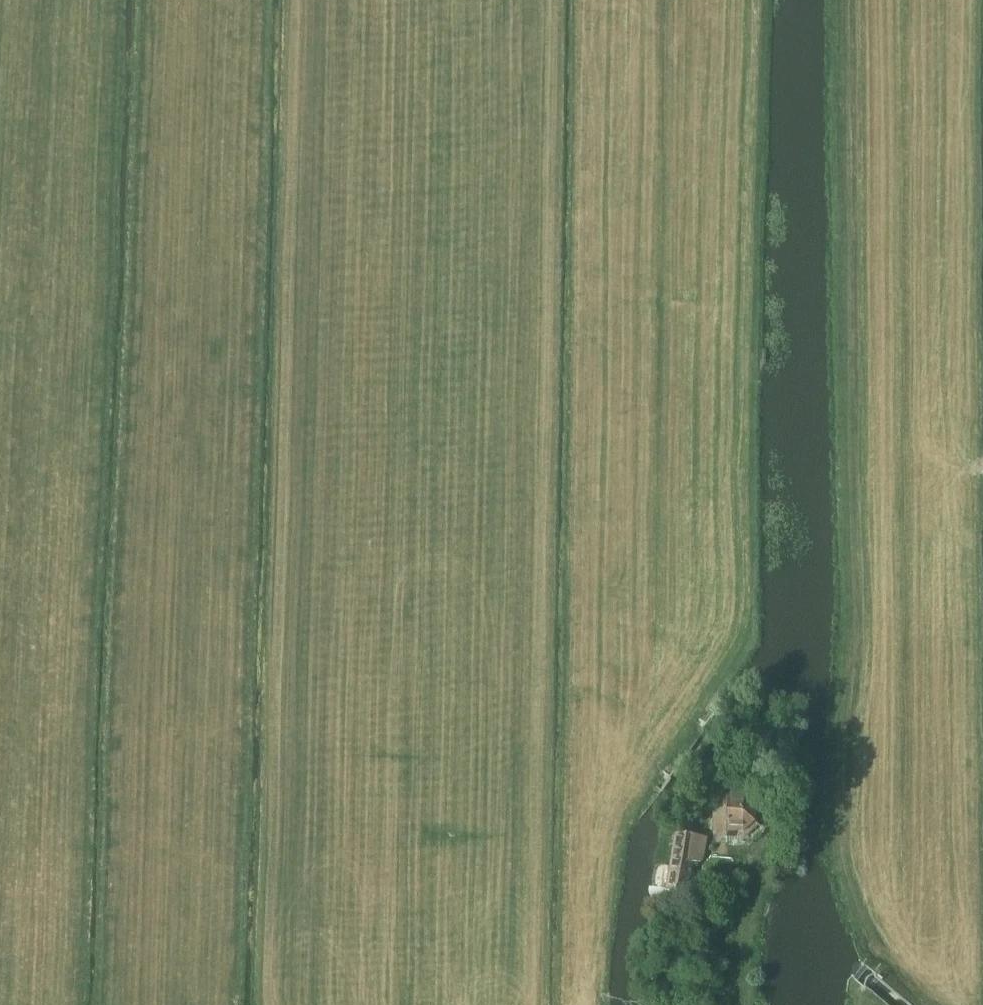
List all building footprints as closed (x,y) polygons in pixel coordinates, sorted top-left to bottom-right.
[(715,793),(715,820),(728,820),(728,832),(744,832),(755,821),(755,804),(743,793),(715,793)] [(702,863),(706,838),(673,832),(667,866),(663,865),(659,866),(656,868),(654,871),(653,880),(653,883),(655,886),(658,888),(663,889),(661,899),(685,904),(693,861),(702,863)]
